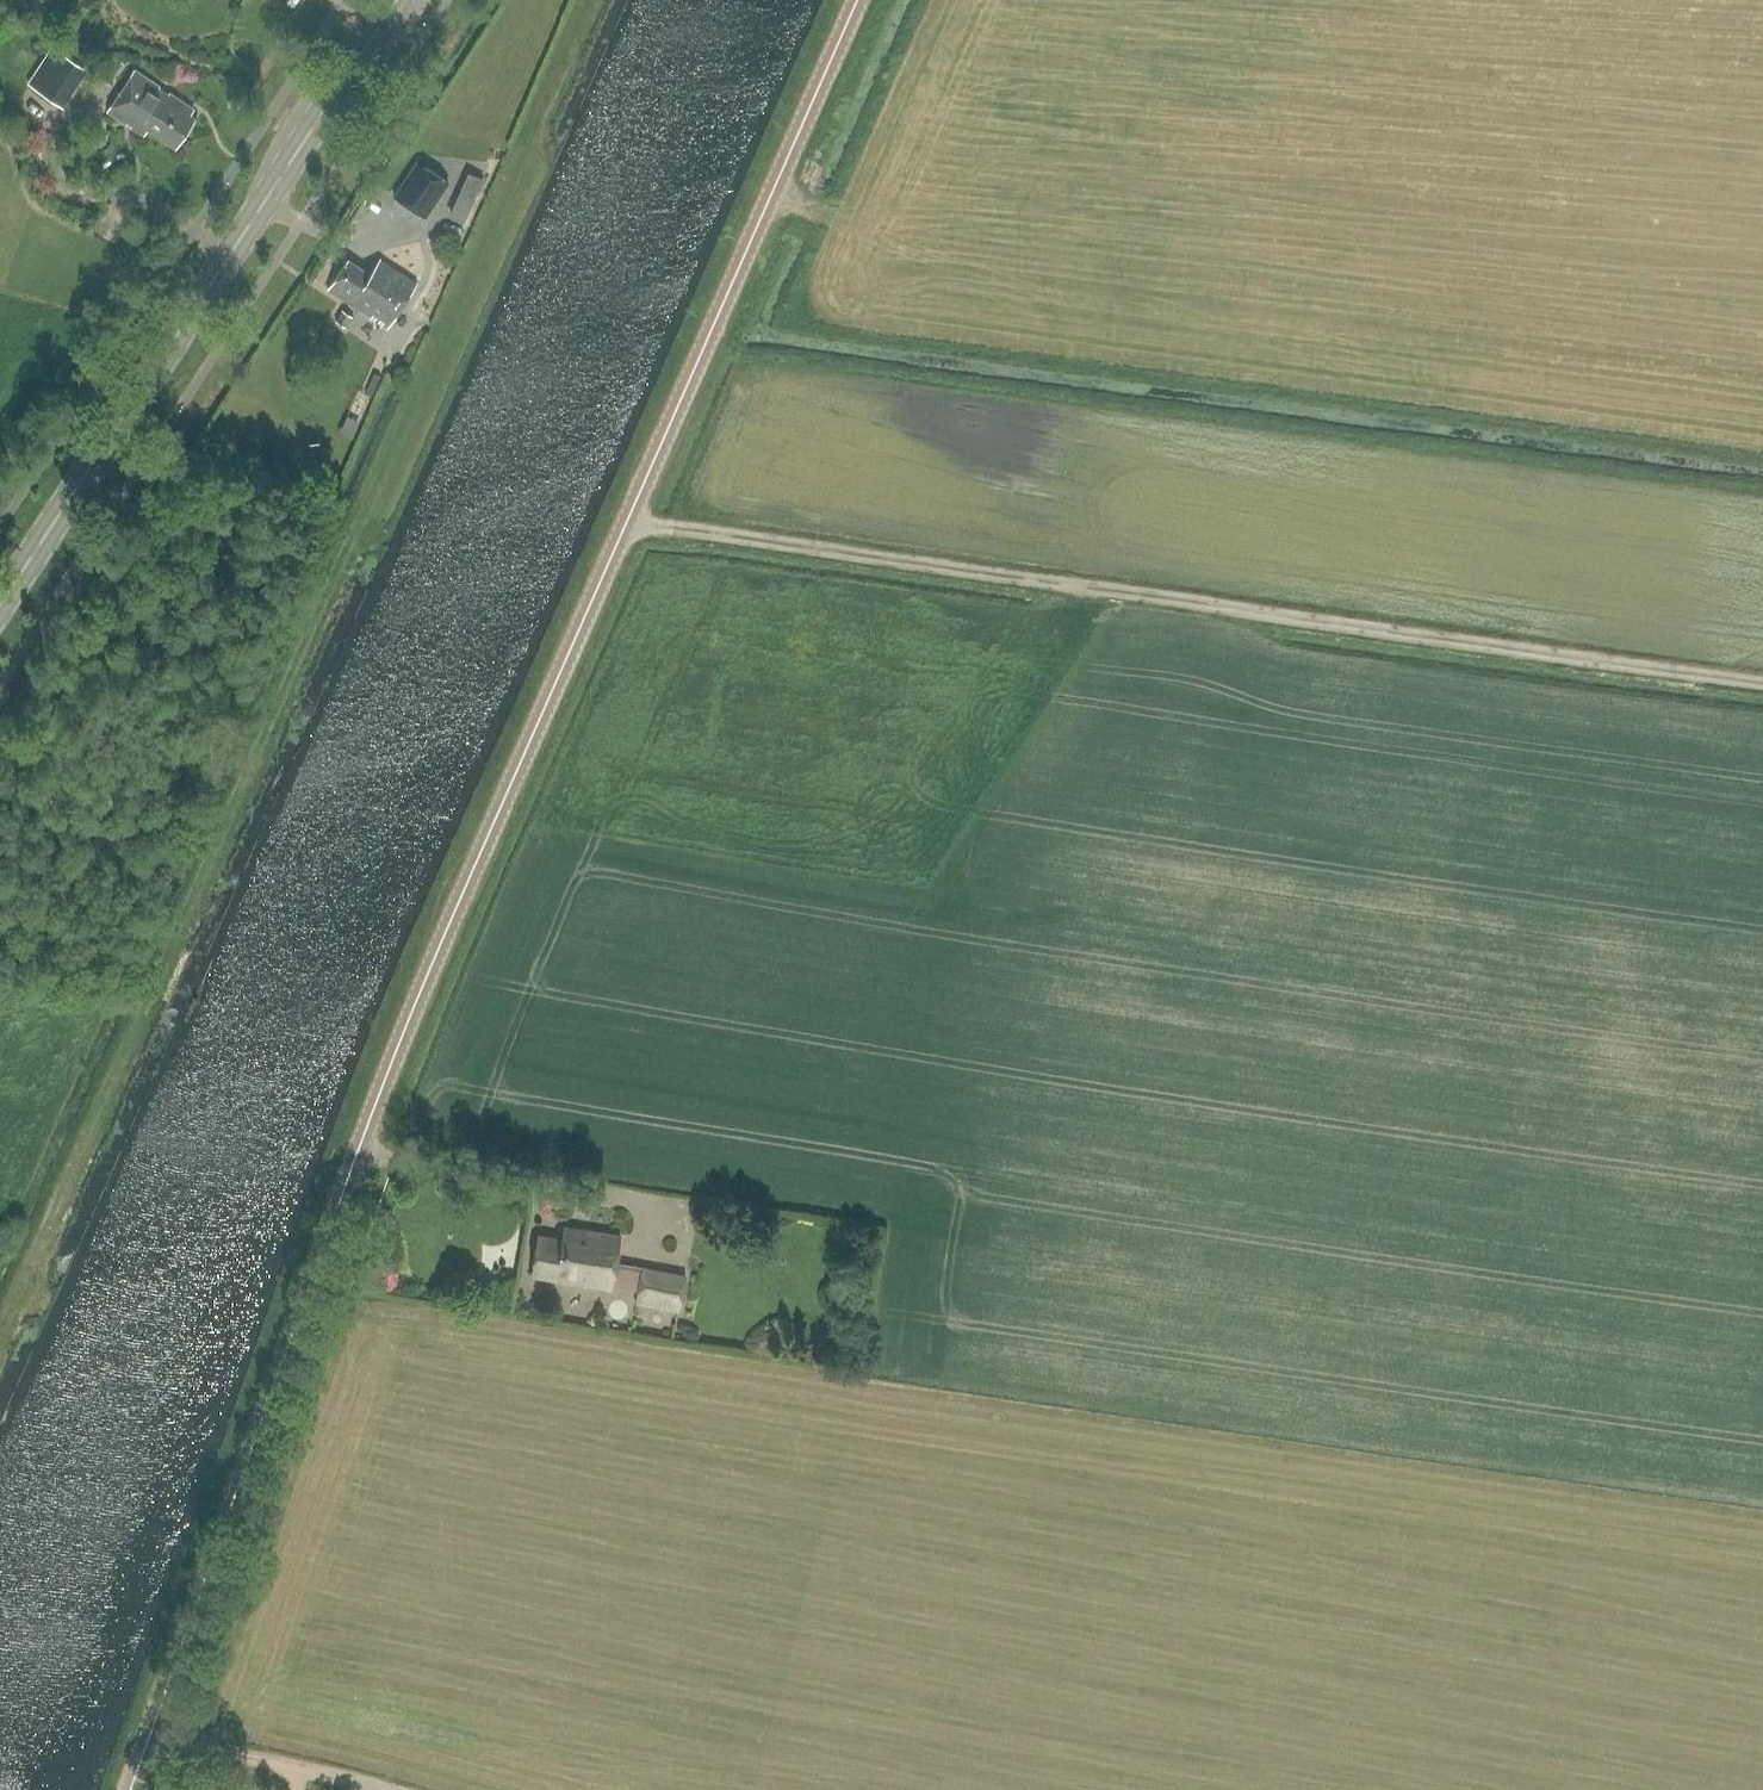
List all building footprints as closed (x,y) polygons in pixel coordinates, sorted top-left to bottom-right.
[(63,51),(53,45),(29,83),(64,106),(89,68),(84,64),(90,55),(69,42),(63,51)] [(191,119),(196,112),(138,74),(111,115),(135,130),(139,124),(177,149),(194,122),(191,119)] [(419,162),(395,197),(426,218),(449,183),(419,162)] [(470,222),(480,201),(465,193),(455,215),(470,222)] [(388,327),(417,284),(380,260),(371,274),(349,260),(330,289),(388,327)] [(342,309),(336,320),(347,327),(353,316),(342,309)] [(537,1278),(612,1293),(613,1285),(637,1290),(635,1304),(680,1312),(687,1276),(617,1262),(622,1237),(569,1227),(567,1241),(545,1237),(537,1278)]
